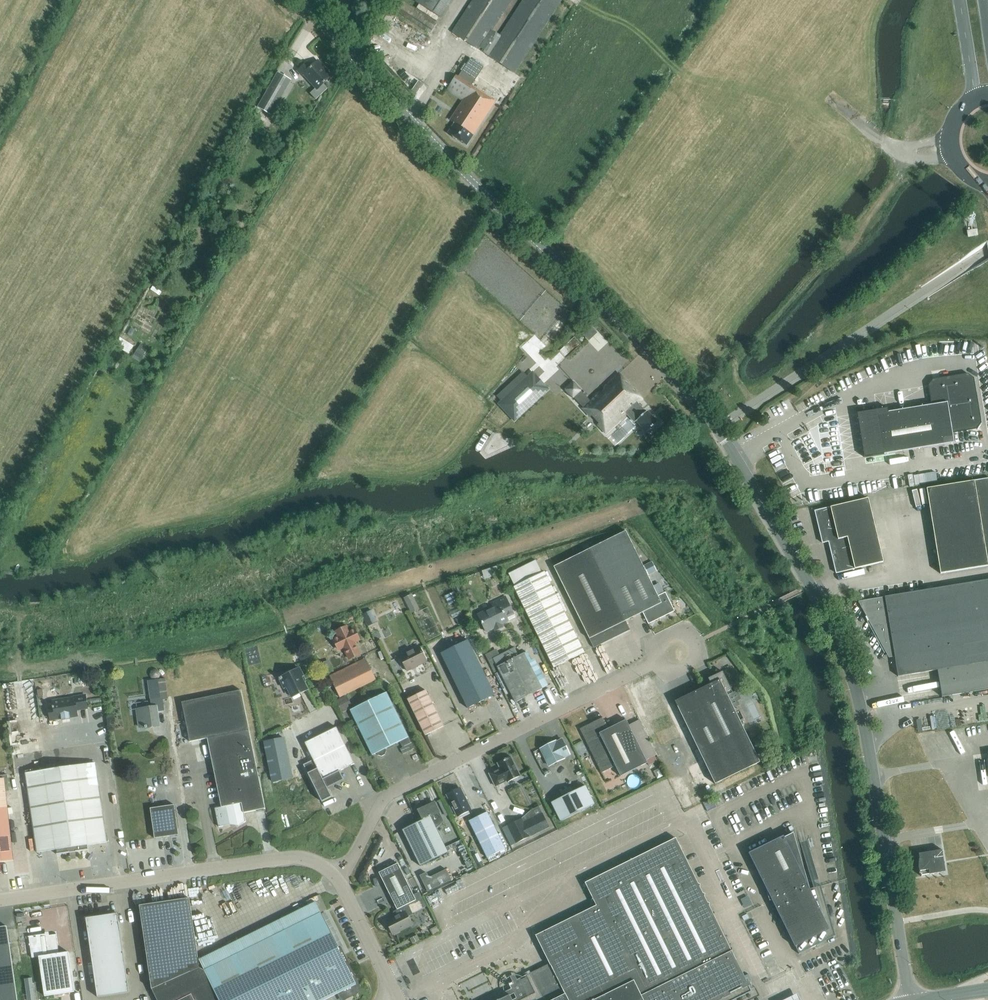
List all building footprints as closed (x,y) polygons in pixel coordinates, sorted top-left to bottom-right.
[(416,1),(441,17),(452,0),(416,0),(416,1)] [(499,36),(491,31),(511,0),(472,0),(454,28),(516,69),(561,0),(523,0),(499,36)] [(432,34),(438,21),(403,1),(397,10),(405,15),(404,18),(432,34)] [(498,22),(505,26),(519,5),(513,1),(498,22)] [(470,58),(464,67),(477,76),(483,67),(470,58)] [(318,88),(331,77),(317,62),(311,67),(307,62),(298,70),(302,75),(304,73),(318,88)] [(471,85),(477,76),(464,67),(458,76),(471,85)] [(271,115),(291,80),(278,72),(258,107),(271,115)] [(452,121),(455,122),(447,133),(453,137),(466,145),(469,141),(474,134),(495,101),(456,75),(446,90),(462,100),(450,119),(452,121)] [(581,333),(587,340),(596,332),(587,322),(583,326),(585,328),(581,333)] [(600,351),(610,341),(601,331),(590,340),(600,351)] [(568,355),(582,342),(576,335),(562,349),(568,355)] [(130,353),(135,345),(121,336),(116,345),(130,353)] [(134,355),(140,359),(143,354),(137,350),(134,355)] [(575,381),(565,390),(573,399),(574,398),(582,406),(581,407),(606,433),(628,412),(636,421),(635,422),(651,440),(664,427),(648,410),(646,412),(638,403),(642,399),(619,374),(591,399),(575,381)] [(877,414),(858,417),(865,457),(884,454),(885,454),(924,447),(926,457),(948,453),(946,444),(954,443),(952,433),(976,429),(981,423),(973,378),(967,374),(933,379),(928,385),(932,405),(877,414)] [(513,418),(545,389),(532,375),(501,404),(513,418)] [(926,488),(940,574),(987,566),(987,478),(926,488)] [(883,562),(868,498),(815,511),(822,543),(829,542),(836,573),(883,562)] [(661,603),(658,596),(647,574),(643,565),(626,531),(553,566),(594,648),(630,630),(626,621),(643,612),(661,603)] [(643,565),(647,574),(654,571),(650,562),(643,565)] [(584,652),(556,595),(544,571),(514,587),(554,668),(584,652)] [(895,656),(898,676),(937,670),(942,696),(987,689),(987,579),(885,596),(885,597),(858,601),(886,653),(890,652),(891,657),(895,656)] [(452,584),(457,593),(462,590),(458,582),(452,584)] [(675,611),(665,592),(658,596),(661,603),(643,612),(648,624),(675,611)] [(404,598),(411,612),(419,608),(412,594),(404,598)] [(506,617),(514,613),(506,597),(492,603),(494,607),(480,613),(484,621),(481,622),(486,631),(508,620),(506,617)] [(365,621),(375,616),(372,610),(362,614),(365,621)] [(456,619),(459,624),(467,620),(464,615),(456,619)] [(349,659),(360,654),(354,642),(359,640),(354,629),(349,631),(347,628),(337,633),(338,637),(333,639),(338,650),(343,647),(349,659)] [(494,694),(477,658),(468,641),(441,654),(467,708),(494,694)] [(411,650),(399,655),(407,671),(418,665),(418,664),(426,660),(420,647),(411,651),(411,650)] [(542,688),(523,653),(519,655),(515,647),(493,659),(497,666),(515,702),(542,688)] [(376,680),(366,658),(329,676),(340,698),(376,680)] [(333,670),(329,661),(320,666),(324,675),(333,670)] [(300,693),(308,689),(302,677),(303,676),(299,668),(279,678),(284,688),(286,687),(291,695),(299,691),(300,693)] [(715,784),(760,762),(734,708),(739,705),(737,701),(740,699),(736,690),(732,692),(722,671),(708,678),(711,684),(675,701),(715,784)] [(143,712),(137,713),(139,727),(145,726),(145,728),(160,726),(157,712),(164,711),(163,699),(168,698),(165,678),(157,679),(160,698),(154,699),(150,699),(152,707),(142,708),(143,712)] [(219,827),(238,823),(238,826),(246,821),(244,813),(265,808),(249,729),(247,721),(241,690),(182,702),(186,721),(190,742),(207,738),(221,807),(215,808),(219,827)] [(444,726),(429,696),(426,690),(407,699),(425,735),(444,726)] [(408,737),(388,696),(386,692),(368,701),(364,700),(360,701),(359,705),(350,710),(372,755),(377,753),(378,755),(381,756),(385,754),(386,751),(385,749),(408,737)] [(53,708),(49,708),(51,719),(61,717),(62,719),(70,718),(69,716),(77,715),(76,709),(87,707),(85,695),(74,696),(74,698),(53,701),(54,706),(53,706),(53,708)] [(346,695),(336,700),(342,712),(352,708),(346,695)] [(646,760),(626,720),(609,728),(603,717),(580,729),(602,773),(615,766),(621,776),(648,763),(646,760)] [(283,726),(288,739),(303,733),(298,720),(283,726)] [(338,772),(354,764),(336,727),(305,743),(313,760),(303,765),(322,801),(331,797),(326,787),(342,779),(338,772)] [(284,737),(264,741),(272,783),(292,778),(284,737)] [(570,754),(563,739),(556,743),(555,741),(541,748),(550,766),(564,759),(563,757),(570,754)] [(655,756),(646,760),(648,763),(649,765),(657,761),(655,756)] [(511,757),(498,763),(500,768),(489,773),(496,786),(506,781),(507,782),(520,775),(511,757)] [(95,763),(25,773),(37,852),(57,849),(57,854),(89,850),(88,849),(87,845),(107,842),(95,763)] [(664,775),(661,768),(654,771),(657,778),(664,775)] [(13,861),(5,789),(8,788),(7,775),(0,776),(0,862),(13,861)] [(595,804),(585,785),(551,802),(561,821),(595,804)] [(460,788),(447,794),(458,816),(471,810),(460,788)] [(441,817),(435,803),(418,811),(423,820),(403,830),(420,866),(448,853),(436,829),(444,821),(441,817)] [(178,835),(174,805),(150,808),(155,838),(178,835)] [(505,849),(487,812),(469,821),(487,858),(505,849)] [(530,836),(550,827),(543,813),(524,822),(522,818),(507,825),(516,843),(530,836)] [(793,833),(750,854),(799,954),(835,936),(821,885),(810,889),(793,833)] [(676,838),(585,883),(596,905),(643,999),(729,999),(751,989),(676,838)] [(919,854),(919,858),(919,861),(918,865),(919,869),(920,872),(921,876),(945,872),(942,850),(919,854)] [(416,900),(398,863),(379,872),(397,909),(402,907),(408,904),(416,900)] [(427,892),(452,880),(446,868),(430,876),(427,870),(418,874),(427,892)] [(189,898),(139,905),(152,989),(200,968),(189,898)] [(413,914),(408,904),(402,907),(405,912),(386,921),(392,934),(412,924),(408,917),(413,914)] [(596,905),(535,935),(546,957),(547,957),(551,965),(537,972),(536,970),(526,975),(527,977),(520,980),(527,995),(523,997),(519,995),(517,999),(643,999),(596,905)] [(152,989),(157,999),(179,999),(191,994),(194,999),(324,999),(338,993),(340,998),(344,999),(357,993),(358,991),(358,990),(359,989),(359,987),(359,986),(348,962),(346,963),(321,912),(204,970),(200,968),(152,989)] [(118,913),(86,918),(98,997),(129,992),(118,913)] [(0,927),(0,999),(18,999),(7,926),(0,927)] [(431,929),(434,936),(441,932),(438,926),(431,929)] [(57,935),(57,934),(46,936),(45,934),(28,936),(28,937),(29,937),(32,958),(39,957),(45,996),(75,992),(69,952),(59,953),(56,935),(57,935)] [(413,943),(419,940),(417,935),(410,938),(413,943)] [(782,999),(802,999),(798,991),(782,999)]
